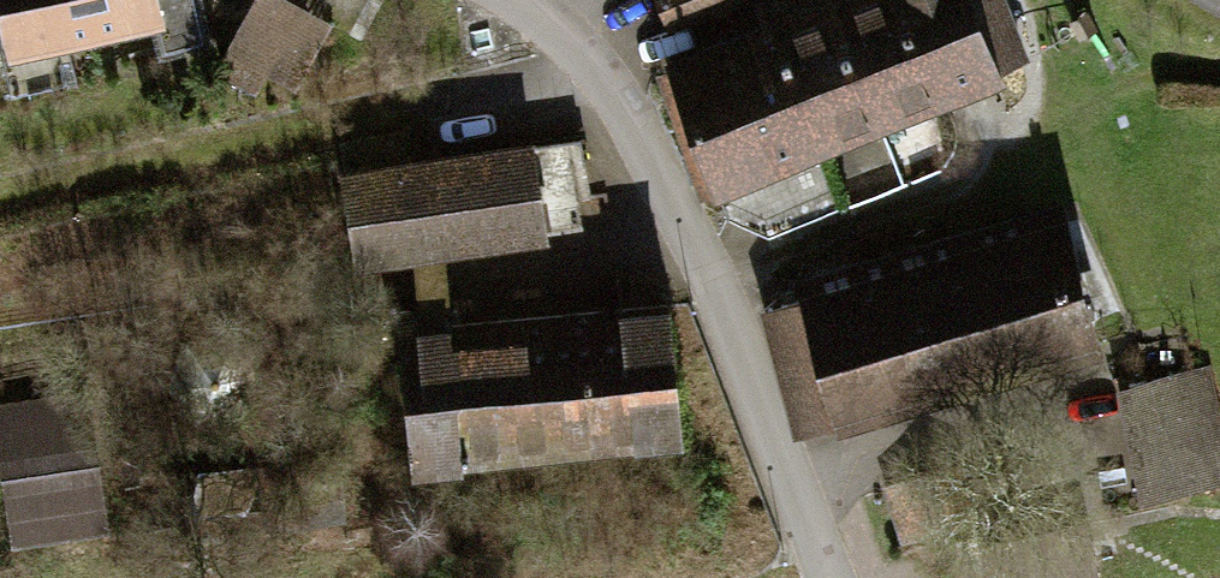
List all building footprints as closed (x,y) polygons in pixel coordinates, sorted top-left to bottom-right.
[(17,66),(163,35),(155,0),(3,0),(17,66)] [(228,55),(297,93),(333,26),(284,0),(258,0),(228,55)] [(814,158),(887,129),(836,0),(756,0),(814,158)] [(887,129),(1006,82),(1000,68),(1029,57),(1006,0),(836,0),(887,129)] [(814,158),(763,27),(666,64),(717,196),(814,158)] [(347,172),(358,261),(575,236),(565,147),(347,172)] [(807,291),(842,421),(1108,350),(1073,220),(807,291)] [(665,302),(408,325),(420,460),(677,436),(665,302)] [(123,377),(29,393),(51,528),(145,513),(123,377)] [(1208,430),(1219,525),(1219,429),(1208,430)]
